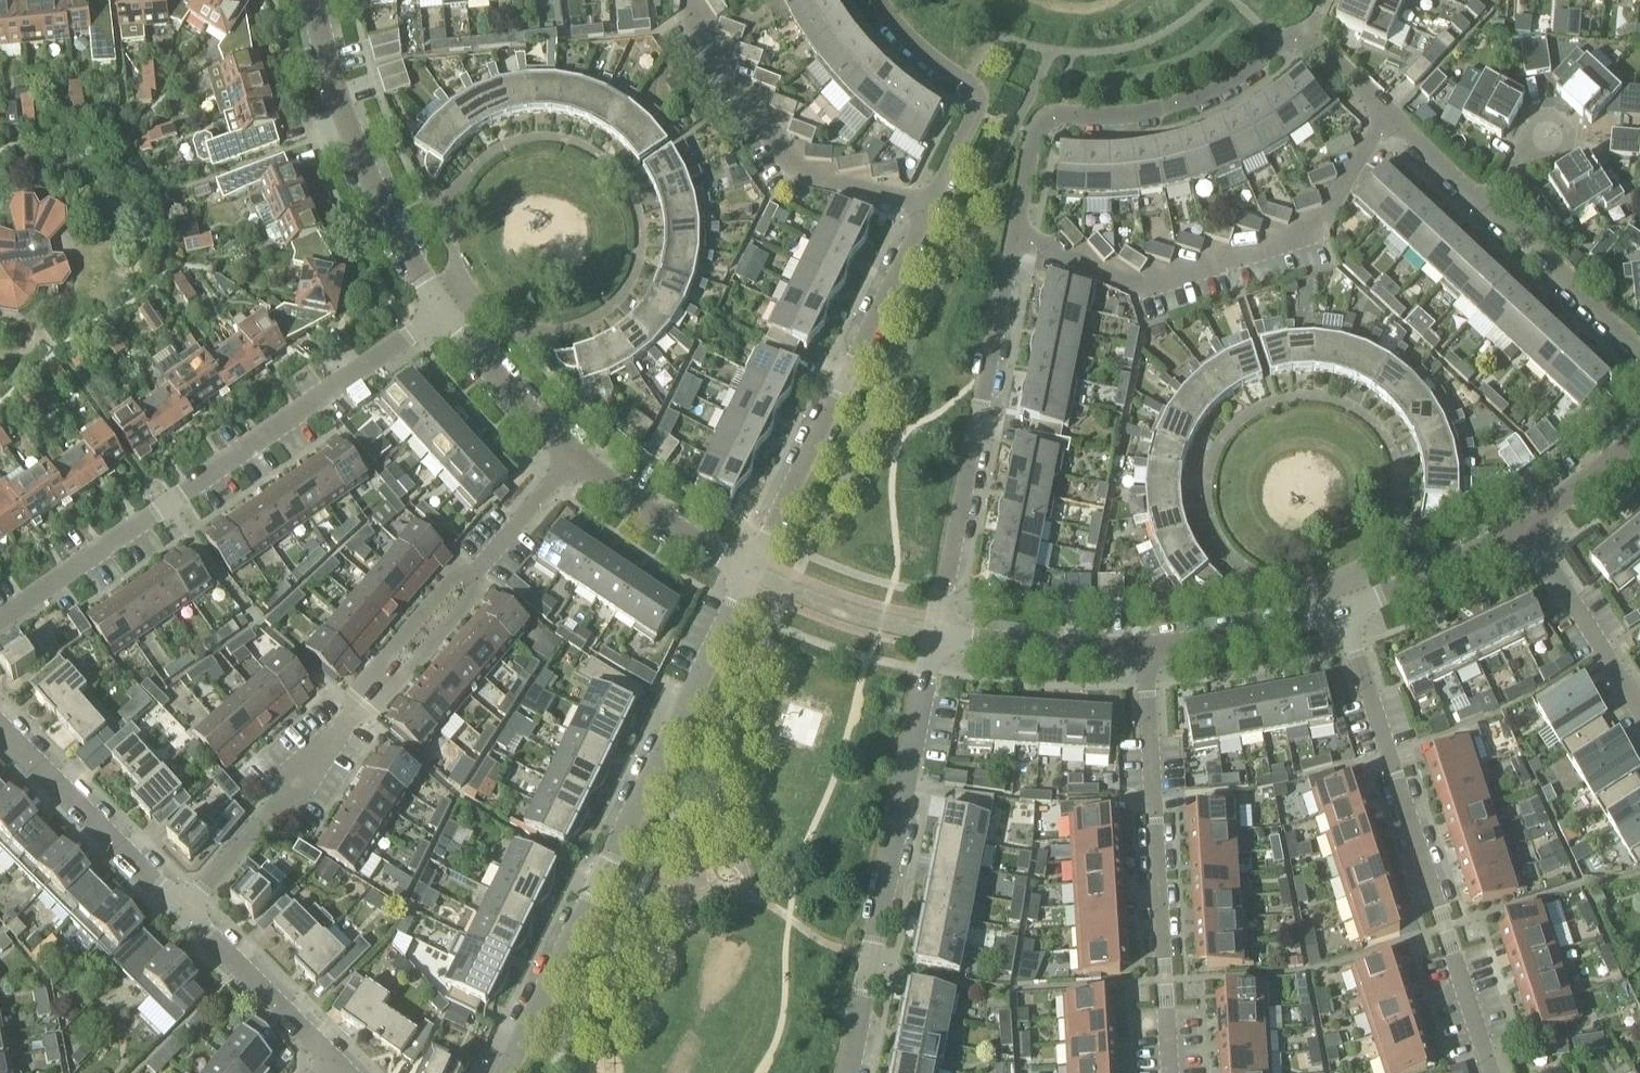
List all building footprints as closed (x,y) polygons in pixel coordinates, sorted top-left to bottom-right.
[(69,37),(89,35),(93,67),(116,64),(109,0),(89,0),(87,0),(63,0),(64,4),(67,37),(69,37)] [(121,32),(122,43),(145,42),(144,30),(141,0),(117,0),(120,32),(121,32)] [(176,24),(177,24),(182,0),(141,0),(144,30),(168,28),(168,22),(176,24)] [(177,24),(182,28),(189,16),(208,29),(227,0),(182,0),(177,24)] [(222,59),(250,41),(245,13),(248,9),(234,0),(227,0),(208,29),(226,41),(219,52),(222,59)] [(370,9),(398,6),(398,1),(396,1),(396,0),(359,0),(361,10),(370,9)] [(444,9),(467,6),(466,0),(443,0),(444,9)] [(707,7),(717,20),(727,13),(719,0),(703,0),(707,7)] [(791,15),(820,0),(783,0),(791,15)] [(791,15),(804,39),(839,16),(829,0),(820,0),(791,15)] [(1345,4),(1396,26),(1404,7),(1389,0),(1347,0),(1345,4)] [(1473,2),(1465,10),(1477,21),(1485,13),(1473,2)] [(67,37),(64,4),(41,6),(45,45),(69,42),(69,37),(67,37)] [(1345,4),(1336,24),(1345,27),(1345,29),(1364,37),(1361,43),(1384,53),(1396,26),(1345,4)] [(41,6),(18,9),(22,47),(45,45),(41,6)] [(0,10),(0,49),(22,47),(18,9),(0,10)] [(804,39),(819,60),(852,36),(840,18),(839,16),(804,39)] [(634,24),(633,24),(635,34),(651,33),(650,22),(647,22),(646,17),(633,18),(634,24)] [(1458,18),(1450,27),(1462,37),(1470,29),(1458,18)] [(1490,32),(1503,33),(1504,22),(1491,21),(1490,32)] [(741,43),(746,31),(721,22),(717,34),(741,43)] [(635,34),(633,24),(617,25),(618,36),(635,34)] [(603,27),(587,29),(588,39),(604,37),(603,27)] [(1563,28),(1551,27),(1550,27),(1549,36),(1562,37),(1563,31),(1563,28)] [(588,39),(587,29),(571,30),(572,41),(588,39)] [(1579,30),(1567,29),(1566,39),(1578,40),(1579,31),(1579,30)] [(369,40),(372,52),(400,45),(399,32),(369,40)] [(557,32),(540,33),(541,43),(541,44),(553,42),(558,42),(557,32)] [(541,43),(540,33),(524,35),(525,45),(541,43)] [(1443,34),(1435,43),(1447,53),(1455,45),(1443,34)] [(510,36),(493,38),(494,48),(511,46),(510,36)] [(867,54),(852,36),(819,60),(815,63),(832,84),(867,54)] [(477,39),(479,50),(494,48),(493,38),(477,39)] [(264,82),(257,59),(253,60),(250,41),(222,59),(225,68),(207,74),(214,97),(264,82)] [(463,41),(446,43),(447,53),(464,51),(463,41)] [(1532,43),(1531,41),(1519,43),(1524,77),(1536,75),(1532,43)] [(1545,41),(1532,43),(1536,75),(1550,73),(1545,41)] [(431,44),(432,54),(447,53),(446,43),(431,44)] [(1432,69),(1447,53),(1435,43),(1421,59),(1432,69)] [(556,61),(555,44),(537,44),(537,61),(556,61)] [(400,45),(372,52),(376,65),(401,58),(400,45)] [(759,67),(763,55),(738,47),(734,59),(759,67)] [(208,64),(222,59),(219,52),(205,56),(208,64)] [(883,71),(867,54),(832,84),(852,105),(855,101),(855,100),(883,71)] [(1432,69),(1421,59),(1403,78),(1414,88),(1432,69)] [(1556,93),(1573,110),(1603,77),(1586,61),(1556,93)] [(378,73),(381,84),(406,76),(403,65),(378,73)] [(502,84),(500,79),(499,79),(510,118),(531,114),(527,79),(529,79),(526,65),(518,67),(520,81),(502,84)] [(547,79),(529,79),(527,79),(531,114),(551,114),(555,79),(556,79),(556,65),(547,65),(547,79)] [(153,66),(142,67),(144,80),(155,79),(153,66)] [(492,82),(473,89),(491,126),(510,118),(499,79),(500,79),(495,66),(487,69),(492,82)] [(555,79),(551,114),(572,118),(581,84),(582,84),(585,70),(577,68),(574,82),(556,79),(555,79)] [(1468,70),(1458,89),(1512,119),(1524,99),(1485,77),(1484,79),(1468,70)] [(855,101),(852,105),(849,107),(868,124),(874,118),(901,86),(883,71),(855,100),(855,101)] [(776,94),(781,81),(756,72),(752,85),(776,94)] [(1437,74),(1419,93),(1429,102),(1446,83),(1437,74)] [(686,87),(677,75),(664,84),(673,96),(686,87)] [(406,76),(381,84),(386,97),(410,89),(406,76)] [(467,93),(449,104),(473,136),(491,126),(473,89),(467,76),(459,81),(467,93)] [(581,84),(572,118),(591,125),(607,93),(608,94),(613,80),(605,77),(600,90),(582,84),(581,84)] [(1573,110),(1591,126),(1604,112),(1607,115),(1639,118),(1639,90),(1625,88),(1621,94),(1603,77),(1573,110)] [(1301,78),(1282,94),(1310,131),(1332,113),(1301,78)] [(155,79),(144,80),(145,93),(138,94),(139,104),(153,103),(152,94),(156,94),(155,79)] [(264,82),(214,97),(220,117),(224,116),(224,117),(271,103),(264,82)] [(70,85),(72,99),(83,98),(80,83),(70,85)] [(901,86),(874,118),(895,134),(919,101),(901,86)] [(1512,119),(1458,89),(1446,110),(1501,140),(1512,119)] [(607,93),(591,125),(609,135),(630,107),(631,107),(638,95),(631,90),(623,103),(608,94),(607,93)] [(444,108),(428,122),(432,126),(457,150),(473,136),(449,104),(441,92),(434,98),(444,108)] [(1282,94),(1263,108),(1289,146),(1287,142),(1307,127),(1310,131),(1282,94)] [(21,98),(22,113),(33,111),(32,97),(21,98)] [(83,98),(72,99),(74,113),(85,111),(83,98)] [(794,119),(798,107),(774,98),(769,110),(794,119)] [(919,101),(895,134),(919,149),(940,114),(919,101)] [(231,139),(274,127),(278,126),(271,103),(224,117),(231,139)] [(16,104),(4,105),(6,129),(18,127),(16,104)] [(630,107),(609,135),(625,148),(651,124),(651,125),(661,114),(654,108),(645,119),(631,107),(630,107)] [(1263,108),(1243,120),(1265,160),(1289,146),(1263,108)] [(33,111),(22,113),(24,126),(35,125),(33,111)] [(1423,114),(1417,121),(1426,128),(1432,122),(1423,114)] [(427,132),(414,148),(425,157),(424,160),(424,163),(424,166),(425,169),(426,172),(427,174),(429,177),(431,179),(433,181),(435,183),(444,166),(457,150),(432,126),(428,122),(421,116),(416,123),(427,132)] [(1243,120),(1222,130),(1241,172),(1242,172),(1240,167),(1262,156),(1265,161),(1265,160),(1243,120)] [(817,132),(793,123),(788,135),(812,144),(817,132)] [(651,124),(625,148),(639,165),(681,137),(674,130),(663,139),(651,125),(651,124)] [(279,145),(274,127),(231,139),(214,144),(212,138),(206,135),(196,138),(193,144),(198,162),(204,165),(211,163),(213,170),(279,145)] [(160,132),(163,142),(176,138),(173,128),(160,132)] [(1222,130),(1201,139),(1216,183),(1241,172),(1222,130)] [(147,136),(148,140),(150,146),(163,142),(160,132),(147,136)] [(1610,144),(1639,147),(1639,134),(1611,132),(1610,144)] [(1330,160),(1353,149),(1348,137),(1324,148),(1330,160)] [(1201,139),(1178,146),(1189,186),(1214,178),(1216,183),(1201,139)] [(148,140),(139,143),(142,154),(151,151),(150,146),(148,140)] [(643,171),(654,190),(686,175),(676,157),(689,150),(684,142),(643,171)] [(1610,144),(1609,156),(1639,159),(1639,149),(1639,147),(1610,144)] [(1178,146),(1156,152),(1164,192),(1189,186),(1178,146)] [(833,150),(807,148),(806,161),(832,163),(833,150)] [(1156,152),(1132,156),(1138,201),(1139,201),(1138,196),(1164,192),(1156,152)] [(840,175),(870,169),(868,156),(837,162),(840,175)] [(1056,202),(1084,204),(1086,158),(1061,156),(1056,202)] [(1132,156),(1109,158),(1111,204),(1138,201),(1132,156)] [(724,161),(728,170),(737,167),(733,157),(724,161)] [(224,202),(260,187),(291,174),(291,172),(284,158),(216,183),(224,202)] [(1086,158),(1084,204),(1111,204),(1109,158),(1086,158)] [(1588,158),(1568,171),(1592,209),(1601,202),(1606,210),(1624,198),(1613,182),(1606,186),(1588,158)] [(686,175),(654,190),(661,209),(695,200),(688,182),(721,169),(718,160),(686,175)] [(873,182),(898,177),(896,164),(870,169),(873,182)] [(1312,190),(1336,180),(1331,168),(1307,178),(1312,190)] [(1381,177),(1366,169),(1350,197),(1357,203),(1353,207),(1371,223),(1402,190),(1384,173),(1381,177)] [(294,171),(291,172),(291,174),(260,187),(277,227),(312,212),(294,171)] [(1539,195),(1561,229),(1592,209),(1568,171),(1548,184),(1550,188),(1539,195)] [(1402,190),(1371,223),(1371,224),(1375,220),(1391,236),(1419,206),(1402,190)] [(838,195),(824,224),(865,244),(866,241),(867,237),(868,235),(868,230),(869,226),(870,223),(871,220),(862,216),(865,201),(838,195)] [(1296,216),(1321,207),(1317,195),(1292,203),(1296,216)] [(695,200),(661,209),(665,230),(665,231),(700,228),(700,226),(696,208),(711,205),(710,196),(695,200)] [(0,270),(0,310),(2,311),(18,314),(33,305),(38,289),(62,287),(69,278),(62,260),(52,259),(48,243),(65,225),(65,213),(49,204),(39,210),(33,201),(15,201),(9,211),(17,235),(15,238),(0,233),(0,267),(0,269),(0,270)] [(770,206),(763,221),(771,225),(779,210),(770,206)] [(1419,206),(1391,236),(1409,252),(1436,222),(1419,206)] [(1287,227),(1291,214),(1266,207),(1263,219),(1287,227)] [(295,256),(327,251),(318,236),(321,235),(312,212),(277,227),(286,250),(291,247),(295,256)] [(1258,236),(1262,224),(1237,216),(1233,228),(1258,236)] [(198,242),(201,241),(196,219),(179,223),(186,256),(200,253),(198,242)] [(763,221),(756,235),(765,240),(771,225),(763,221)] [(1073,250),(1083,241),(1066,222),(1056,231),(1073,250)] [(1436,222),(1409,252),(1426,268),(1454,238),(1436,222)] [(824,224),(813,245),(850,263),(851,261),(853,258),(855,256),(858,253),(860,252),(862,250),(863,248),(865,244),(824,224)] [(664,251),(664,254),(705,256),(705,254),(705,234),(719,234),(719,225),(705,226),(700,226),(700,228),(665,231),(664,251)] [(1229,246),(1233,233),(1208,225),(1204,238),(1229,246)] [(1620,240),(1639,254),(1639,237),(1628,229),(1620,240)] [(1343,253),(1352,244),(1341,234),(1332,244),(1343,253)] [(1599,266),(1618,242),(1608,234),(1589,258),(1599,266)] [(1199,255),(1203,243),(1178,235),(1175,247),(1199,255)] [(1104,264),(1114,256),(1097,236),(1087,245),(1104,264)] [(1454,238),(1426,268),(1442,283),(1439,287),(1471,254),(1454,238)] [(213,250),(211,239),(201,241),(198,242),(200,253),(213,250)] [(813,245),(803,266),(844,287),(845,284),(846,281),(847,277),(847,272),(848,270),(849,267),(850,263),(813,245)] [(1170,265),(1173,252),(1149,245),(1145,257),(1170,265)] [(750,248),(742,263),(751,267),(758,252),(750,248)] [(1140,274),(1147,263),(1125,249),(1118,260),(1140,274)] [(342,274),(327,251),(295,256),(293,266),(307,268),(302,290),(340,298),(345,274),(342,274)] [(1574,251),(1566,260),(1575,267),(1582,258),(1574,251)] [(664,254),(660,271),(695,281),(695,280),(698,261),(712,264),(714,255),(705,254),(705,256),(664,254)] [(1471,254),(1439,287),(1456,303),(1488,270),(1471,254)] [(1341,266),(1353,277),(1360,269),(1348,258),(1341,266)] [(742,263),(735,277),(744,281),(751,268),(742,263)] [(803,266),(792,287),(829,305),(831,302),(833,299),(835,298),(837,295),(839,294),(841,292),(842,290),(844,287),(803,266)] [(1638,276),(1637,267),(1622,269),(1624,284),(1633,283),(1636,313),(1639,313),(1639,276),(1638,276)] [(1041,302),(1040,305),(1090,315),(1096,284),(1067,269),(1059,284),(1050,282),(1049,286),(1047,290),(1046,292),(1045,293),(1044,295),(1042,298),(1041,302)] [(1360,269),(1353,277),(1365,288),(1372,280),(1360,269)] [(1488,270),(1456,303),(1457,304),(1461,300),(1477,316),(1505,286),(1488,270)] [(660,271),(653,291),(685,306),(692,287),(706,292),(709,284),(695,280),(695,281),(660,271)] [(189,288),(181,277),(172,283),(180,295),(189,288)] [(224,297),(226,295),(235,289),(218,278),(214,283),(224,297)] [(1280,288),(1283,296),(1296,292),(1294,284),(1280,288)] [(1505,286),(1477,316),(1494,332),(1522,302),(1505,286)] [(778,305),(777,306),(824,329),(825,325),(826,323),(826,319),(827,315),(827,312),(828,309),(828,307),(829,305),(792,287),(782,307),(778,305)] [(196,300),(189,288),(180,295),(188,306),(196,300)] [(297,311),(285,308),(283,309),(275,314),(274,315),(303,334),(330,319),(334,320),(340,298),(302,290),(297,311)] [(1375,298),(1387,309),(1394,301),(1382,290),(1375,298)] [(653,291),(642,308),(671,329),(681,312),(697,322),(701,314),(685,306),(653,291)] [(1257,296),(1245,300),(1248,311),(1261,307),(1257,296)] [(1315,300),(1315,312),(1326,313),(1327,301),(1315,300)] [(275,314),(283,309),(273,301),(267,309),(275,314)] [(1394,301),(1387,309),(1399,320),(1406,312),(1394,301)] [(1522,302),(1494,332),(1511,347),(1511,348),(1539,318),(1522,302)] [(1090,315),(1040,305),(1040,306),(1039,309),(1040,312),(1040,313),(1040,316),(1041,319),(1041,321),(1041,323),(1041,326),(1040,329),(1081,337),(1085,314),(1090,315)] [(761,338),(761,339),(794,355),(799,344),(808,348),(810,345),(812,343),(815,339),(817,338),(820,334),(821,332),(824,329),(777,306),(767,328),(771,330),(766,341),(761,338)] [(139,314),(147,325),(156,318),(148,308),(139,314)] [(642,308),(629,324),(653,349),(666,334),(677,344),(682,338),(671,329),(642,308)] [(1113,308),(1111,319),(1122,321),(1124,311),(1113,308)] [(1366,349),(1352,382),(1371,391),(1393,358),(1376,348),(1390,319),(1383,313),(1368,344),(1366,349)] [(283,345),(303,334),(274,315),(266,320),(263,317),(240,333),(242,336),(264,368),(266,370),(273,365),(270,359),(285,348),(283,345)] [(1344,326),(1353,329),(1356,318),(1346,315),(1344,326)] [(1314,338),(1312,373),(1332,375),(1342,336),(1322,334),(1324,319),(1315,317),(1313,332),(1313,338),(1314,338)] [(156,318),(147,325),(155,336),(164,330),(156,318)] [(1511,348),(1511,347),(1503,356),(1510,363),(1518,354),(1528,364),(1556,334),(1539,318),(1511,348)] [(1410,329),(1422,341),(1429,333),(1417,322),(1410,329)] [(629,324),(612,337),(632,366),(648,354),(656,365),(663,359),(653,349),(629,324)] [(1263,324),(1253,326),(1270,378),(1291,374),(1286,334),(1266,338),(1263,324)] [(1287,334),(1286,334),(1291,374),(1312,373),(1314,338),(1313,338),(1295,339),(1294,324),(1285,324),(1287,334)] [(1342,336),(1332,375),(1352,382),(1366,349),(1348,344),(1353,329),(1344,326),(1342,336)] [(1166,336),(1164,328),(1151,332),(1154,340),(1166,336)] [(1032,348),(1031,350),(1076,360),(1081,337),(1040,329),(1040,331),(1039,334),(1037,338),(1036,339),(1034,341),(1033,344),(1032,346),(1032,348)] [(1130,329),(1127,346),(1136,348),(1139,331),(1130,329)] [(117,341),(109,330),(100,336),(108,347),(117,341)] [(1245,350),(1226,358),(1226,359),(1242,390),(1262,381),(1247,333),(1239,336),(1245,350)] [(1429,333),(1422,341),(1433,351),(1440,344),(1429,333)] [(1556,334),(1528,364),(1546,380),(1573,350),(1556,334)] [(264,368),(242,336),(224,349),(246,380),(264,368)] [(612,337),(594,347),(608,379),(625,370),(632,382),(640,378),(632,366),(612,337)] [(761,339),(745,372),(750,374),(750,373),(791,394),(793,392),(793,390),(794,388),(794,385),(794,382),(794,381),(795,377),(796,373),(797,370),(789,366),(794,355),(761,339)] [(125,352),(117,341),(108,347),(116,358),(125,352)] [(1217,358),(1200,369),(1225,401),(1242,390),(1226,359),(1226,358),(1217,341),(1209,346),(1217,358)] [(1401,345),(1393,358),(1371,391),(1387,404),(1415,375),(1414,375),(1399,362),(1408,351),(1401,345)] [(1127,346),(1124,361),(1133,363),(1136,348),(1127,346)] [(218,395),(223,399),(230,395),(229,393),(207,361),(197,347),(179,360),(186,370),(208,402),(218,395)] [(608,379),(594,347),(555,356),(557,362),(561,367),(566,370),(572,372),(577,372),(581,388),(602,381),(606,394),(614,392),(608,379)] [(229,393),(246,380),(224,349),(207,361),(229,393)] [(700,349),(693,364),(701,368),(709,353),(700,349)] [(1032,370),(1032,374),(1077,383),(1072,382),(1076,360),(1031,350),(1030,355),(1031,360),(1032,365),(1032,370)] [(1573,350),(1546,380),(1563,396),(1591,366),(1573,350)] [(86,364),(78,352),(69,359),(77,371),(86,364)] [(1444,361),(1456,373),(1463,365),(1451,354),(1444,361)] [(1198,379),(1184,391),(1183,392),(1210,415),(1225,401),(1200,369),(1194,362),(1188,367),(1198,379)] [(1433,377),(1441,369),(1434,363),(1431,367),(1431,374),(1433,377)] [(59,365),(50,372),(59,384),(68,377),(59,365)] [(1463,365),(1456,373),(1468,384),(1475,376),(1463,365)] [(1591,366),(1563,396),(1581,412),(1608,382),(1591,366)] [(1415,375),(1387,404),(1401,420),(1430,399),(1429,399),(1416,384),(1428,374),(1422,368),(1414,375),(1415,375)] [(197,409),(208,402),(186,370),(167,384),(169,387),(191,419),(193,421),(200,416),(197,409)] [(750,373),(750,374),(740,395),(776,413),(778,410),(781,407),(786,402),(788,400),(790,396),(791,394),(750,373)] [(1023,394),(1022,397),(1072,407),(1077,383),(1032,374),(1031,376),(1030,379),(1029,381),(1028,384),(1027,385),(1025,387),(1024,390),(1024,391),(1023,394)] [(1179,397),(1168,413),(1167,414),(1197,432),(1210,415),(1183,392),(1184,391),(1164,374),(1158,382),(1179,397)] [(1121,375),(1118,392),(1127,394),(1131,376),(1121,375)] [(371,400),(377,407),(394,426),(398,422),(397,422),(428,393),(412,376),(386,399),(383,393),(371,400)] [(687,376),(679,391),(687,395),(695,380),(687,376)] [(1478,393),(1490,405),(1497,397),(1485,386),(1478,393)] [(174,431),(191,419),(169,387),(152,399),(174,431)] [(1430,399),(1401,420),(1412,438),(1443,422),(1443,421),(1433,405),(1446,397),(1442,390),(1429,399),(1430,399)] [(679,391),(672,405),(681,409),(687,395),(679,391)] [(1118,392),(1115,407),(1124,409),(1127,394),(1118,392)] [(397,422),(398,422),(413,439),(444,411),(428,393),(397,422)] [(36,405),(28,394),(19,400),(27,411),(36,405)] [(740,395),(730,415),(729,416),(771,436),(772,433),(773,431),(773,427),(774,425),(774,422),(774,419),(775,416),(776,413),(740,395)] [(1072,407),(1022,397),(1022,399),(1021,402),(1022,404),(1022,406),(1022,408),(1023,412),(1023,415),(1023,417),(1023,419),(1022,422),(1032,423),(1030,435),(1071,444),(1071,443),(1060,441),(1063,430),(1068,430),(1072,407)] [(1497,397),(1490,405),(1502,416),(1509,408),(1497,397)] [(156,443),(174,431),(152,399),(134,412),(156,443)] [(1160,417),(1151,435),(1150,436),(1188,451),(1197,432),(1167,414),(1168,413),(1151,403),(1147,410),(1160,417)] [(44,416),(36,405),(27,411),(35,423),(44,416)] [(156,443),(134,412),(132,408),(111,422),(133,454),(134,454),(140,463),(152,455),(150,450),(158,445),(156,443)] [(1527,415),(1519,408),(1510,417),(1518,425),(1527,415)] [(444,411),(413,439),(429,456),(460,428),(444,411)] [(617,433),(627,440),(643,420),(633,412),(617,433)] [(725,413),(714,435),(718,437),(719,437),(756,455),(756,454),(758,452),(759,450),(761,448),(765,444),(767,442),(769,439),(771,436),(729,416),(730,415),(725,413)] [(1443,422),(1412,438),(1420,457),(1458,446),(1458,445),(1451,426),(1465,421),(1462,413),(1448,419),(1443,421),(1443,422)] [(643,420),(627,440),(637,448),(653,428),(643,420)] [(1545,422),(1535,430),(1550,451),(1561,443),(1545,422)] [(460,428),(429,456),(445,474),(476,446),(460,428)] [(103,429),(82,443),(84,446),(106,478),(108,480),(115,475),(112,468),(124,460),(103,429)] [(1550,451),(1535,430),(1524,438),(1540,459),(1550,451)] [(643,453),(653,460),(669,439),(659,432),(643,453)] [(1154,444),(1148,463),(1148,464),(1182,470),(1188,451),(1150,436),(1151,435),(1143,432),(1140,440),(1154,444)] [(353,441),(363,453),(371,446),(361,434),(353,441)] [(1009,465),(1008,468),(1058,478),(1063,455),(1068,456),(1071,444),(1030,435),(1027,447),(1018,445),(1017,448),(1016,451),(1015,453),(1014,456),(1012,458),(1010,462),(1009,465)] [(0,438),(0,450),(2,453),(11,447),(3,436),(0,438)] [(371,446),(363,453),(374,465),(392,449),(382,437),(371,447),(371,446)] [(719,437),(718,437),(709,458),(750,478),(752,474),(752,471),(753,468),(753,463),(754,460),(755,457),(756,455),(719,437)] [(1505,445),(1508,449),(1523,470),(1534,463),(1519,442),(1515,438),(1505,445)] [(669,439),(653,460),(664,468),(679,447),(669,439)] [(331,453),(323,459),(346,492),(366,478),(339,440),(327,448),(331,453)] [(1458,446),(1420,457),(1423,478),(1464,474),(1463,473),(1460,453),(1474,450),(1473,441),(1458,445),(1458,446)] [(67,458),(89,490),(106,478),(84,446),(67,458)] [(476,446),(445,474),(460,491),(456,494),(457,495),(491,463),(476,446)] [(1523,470),(1508,449),(1498,457),(1512,478),(1523,470)] [(89,490),(67,458),(49,471),(71,502),(89,490)] [(699,480),(694,490),(710,498),(715,488),(734,498),(736,494),(738,492),(739,490),(744,486),(747,483),(748,481),(750,478),(709,458),(698,480),(699,480)] [(1124,460),(1115,458),(1113,469),(1122,470),(1124,460)] [(323,459),(304,472),(327,506),(346,492),(323,459)] [(1147,470),(1145,490),(1145,491),(1180,491),(1182,470),(1148,464),(1148,463),(1128,459),(1127,468),(1147,470)] [(491,463),(457,495),(473,513),(508,481),(491,463)] [(47,467),(28,480),(50,512),(61,505),(66,509),(73,504),(71,502),(49,471),(47,467)] [(1058,478),(1008,468),(1008,471),(1007,474),(1008,477),(1008,479),(1009,483),(1009,486),(1009,489),(1009,492),(1054,501),(1054,500),(1049,499),(1053,478),(1058,479),(1058,478)] [(50,512),(28,480),(22,471),(3,484),(29,522),(35,530),(42,525),(40,519),(50,512)] [(304,472),(284,486),(307,519),(327,506),(304,472)] [(1464,474),(1423,478),(1424,498),(1420,519),(1422,519),(1422,518),(1428,518),(1433,516),(1438,512),(1441,507),(1442,501),(1464,503),(1464,480),(1479,480),(1479,472),(1463,473),(1464,474)] [(389,492),(397,485),(387,474),(379,480),(385,487),(389,492)] [(0,487),(0,524),(9,536),(29,522),(3,484),(0,487)] [(397,485),(389,492),(400,504),(407,498),(397,485)] [(1099,485),(1096,501),(1106,503),(1109,487),(1099,485)] [(284,486),(265,499),(288,532),(307,519),(284,486)] [(385,487),(377,494),(387,506),(395,499),(385,487)] [(501,487),(492,496),(500,506),(509,496),(501,487)] [(1145,491),(1145,490),(1132,490),(1132,499),(1146,498),(1147,517),(1147,518),(1182,512),(1180,491),(1145,491)] [(1000,510),(999,514),(1049,524),(1054,501),(1009,492),(1008,494),(1008,496),(1006,499),(1005,502),(1002,505),(1001,508),(1000,510)] [(265,499),(246,513),(269,546),(288,532),(265,499)] [(395,499),(387,506),(397,518),(405,511),(395,499)] [(416,512),(427,522),(434,514),(422,504),(416,512)] [(1147,518),(1147,517),(1134,519),(1136,528),(1149,524),(1154,544),(1187,532),(1182,512),(1147,518)] [(224,520),(223,521),(250,559),(269,546),(246,513),(227,525),(224,520)] [(434,514),(427,522),(439,532),(446,525),(434,514)] [(1049,524),(999,514),(999,516),(998,518),(998,521),(999,524),(999,525),(1000,528),(1000,530),(1000,532),(1000,535),(999,538),(1040,546),(1044,524),(1049,525),(1049,524)] [(1093,515),(1090,532),(1100,534),(1103,517),(1093,515)] [(1625,530),(1639,547),(1639,518),(1625,530)] [(354,519),(342,530),(349,537),(361,527),(354,519)] [(250,559),(223,521),(212,529),(215,534),(207,540),(230,573),(250,559)] [(9,536),(0,524),(0,542),(9,536)] [(535,566),(555,580),(582,541),(561,527),(535,566)] [(416,528),(400,547),(431,573),(437,566),(442,570),(452,559),(416,528)] [(368,529),(357,539),(363,546),(375,536),(368,529)] [(331,541),(338,548),(349,537),(342,530),(331,541)] [(1605,546),(1635,582),(1635,581),(1630,575),(1639,568),(1639,547),(1625,530),(1605,546)] [(1090,532),(1087,548),(1097,549),(1100,534),(1090,532)] [(1154,544),(1149,545),(1137,550),(1140,558),(1152,552),(1161,572),(1196,551),(1187,532),(1154,544)] [(990,559),(990,560),(1035,569),(1040,546),(999,538),(999,541),(997,545),(996,548),(994,550),(992,553),(991,556),(990,559)] [(363,546),(357,539),(345,550),(352,557),(363,546)] [(582,541),(555,580),(556,580),(559,576),(578,588),(601,554),(582,541)] [(1635,582),(1605,546),(1589,560),(1618,596),(1635,582)] [(400,547),(385,564),(416,591),(431,573),(400,547)] [(320,551),(308,562),(315,569),(327,558),(320,551)] [(1161,572),(1149,579),(1154,586),(1165,578),(1178,595),(1195,581),(1196,583),(1199,585),(1201,586),(1204,587),(1207,587),(1210,587),(1213,587),(1216,586),(1218,585),(1220,583),(1221,584),(1222,583),(1208,568),(1196,551),(1161,572)] [(175,554),(163,562),(190,601),(210,587),(187,553),(178,559),(175,554)] [(601,554),(578,588),(597,601),(621,567),(601,554)] [(1035,569),(990,560),(989,563),(989,567),(989,568),(990,571),(991,574),(991,578),(991,582),(990,585),(1031,593),(1035,569)] [(333,561),(322,571),(329,578),(340,568),(333,561)] [(166,568),(148,581),(171,614),(190,601),(163,562),(163,563),(166,568)] [(297,572),(304,580),(315,569),(308,562),(297,572)] [(385,564),(370,582),(400,609),(416,591),(385,564)] [(621,567),(597,601),(617,614),(640,580),(621,567)] [(329,578),(322,571),(310,582),(317,589),(329,578)] [(1065,577),(1064,603),(1077,604),(1078,578),(1065,577)] [(1078,578),(1077,604),(1090,604),(1091,578),(1078,578)] [(1111,604),(1111,578),(1098,578),(1098,604),(1111,604)] [(1124,578),(1111,578),(1111,604),(1124,604),(1124,578)] [(640,580),(617,614),(636,627),(633,631),(633,632),(660,593),(640,580)] [(148,581),(129,594),(152,627),(171,614),(148,581)] [(370,582),(354,600),(385,626),(400,609),(370,582)] [(284,584),(273,594),(280,602),(291,591),(284,584)] [(299,593),(288,603),(294,611),(306,600),(299,593)] [(660,593),(633,632),(654,645),(680,606),(660,593)] [(129,594),(109,607),(132,641),(152,627),(129,594)] [(261,605),(268,613),(280,602),(273,594),(261,605)] [(488,609),(482,617),(512,643),(528,625),(493,594),(483,605),(488,609)] [(529,594),(523,601),(534,611),(540,603),(529,594)] [(1528,599),(1508,608),(1528,650),(1547,641),(1528,599)] [(354,600),(339,618),(370,644),(385,626),(354,600)] [(288,603),(276,614),(282,622),(294,611),(288,603)] [(540,603),(534,611),(546,620),(552,613),(540,603)] [(132,641),(109,607),(101,613),(99,609),(87,618),(113,655),(132,641)] [(1508,608),(1484,620),(1501,654),(1524,643),(1527,651),(1528,650),(1508,608)] [(76,610),(66,617),(81,640),(92,633),(76,610)] [(1623,623),(1628,632),(1639,624),(1639,620),(1636,614),(1623,623)] [(237,622),(241,630),(248,625),(248,624),(243,617),(237,622)] [(482,617),(466,634),(497,661),(512,643),(482,617)] [(339,618),(324,635),(359,666),(360,665),(355,661),(370,644),(339,618)] [(1484,620),(1461,631),(1478,665),(1501,654),(1484,620)] [(556,636),(569,645),(574,637),(562,628),(556,636)] [(228,629),(215,637),(222,645),(234,637),(228,629)] [(548,663),(562,642),(546,631),(532,652),(548,663)] [(1461,631),(1437,642),(1454,677),(1478,665),(1461,631)] [(251,633),(238,642),(244,650),(257,641),(251,633)] [(466,634),(451,652),(482,679),(497,661),(466,634)] [(0,656),(0,664),(13,683),(47,659),(31,635),(0,656)] [(359,666),(324,635),(308,654),(339,680),(346,672),(350,676),(359,666)] [(222,645),(215,637),(202,647),(208,655),(222,645)] [(574,637),(569,645),(581,653),(587,645),(574,637)] [(238,642),(225,651),(231,659),(244,650),(238,642)] [(1437,642),(1414,653),(1434,695),(1435,694),(1431,687),(1454,677),(1437,642)] [(599,657),(612,665),(617,656),(603,649),(599,657)] [(451,652),(436,670),(467,696),(482,679),(451,652)] [(1434,695),(1414,653),(1395,662),(1414,704),(1434,695)] [(195,664),(190,655),(177,664),(182,673),(195,664)] [(617,656),(612,665),(652,688),(658,677),(632,662),(631,664),(617,656)] [(285,658),(266,674),(297,710),(308,700),(304,696),(311,689),(285,658)] [(1560,675),(1573,666),(1568,658),(1554,666),(1560,675)] [(36,697),(55,719),(56,717),(78,698),(87,690),(59,659),(29,686),(37,696),(36,697)] [(212,660),(199,669),(205,677),(218,668),(212,660)] [(581,669),(576,679),(594,688),(582,711),(629,734),(630,730),(631,728),(632,725),(632,718),(633,715),(633,713),(634,710),(636,707),(637,705),(639,702),(641,700),(643,698),(645,696),(641,692),(642,691),(591,661),(585,671),(581,669)] [(522,675),(530,681),(539,667),(531,662),(522,675)] [(182,673),(177,664),(164,673),(170,681),(182,673)] [(199,669),(186,678),(192,686),(205,677),(199,669)] [(436,670),(421,688),(451,714),(467,696),(436,670)] [(543,673),(534,688),(543,694),(553,679),(543,673)] [(266,674),(249,690),(276,720),(293,705),(297,710),(266,674)] [(1531,701),(1549,730),(1594,701),(1584,683),(1579,687),(1571,676),(1531,701)] [(519,680),(513,689),(522,694),(527,686),(519,680)] [(141,688),(152,699),(159,693),(148,681),(141,688)] [(1530,681),(1517,688),(1522,697),(1535,690),(1530,681)] [(1325,682),(1301,687),(1310,733),(1333,729),(1325,682)] [(1301,687),(1278,691),(1285,732),(1308,728),(1309,733),(1310,733),(1301,687)] [(401,701),(436,732),(451,714),(421,688),(406,705),(401,701)] [(543,694),(534,688),(524,703),(533,709),(543,694)] [(1522,697),(1517,688),(1504,695),(1508,704),(1522,697)] [(513,689),(505,701),(513,707),(522,694),(513,689)] [(56,717),(55,719),(56,718),(84,749),(95,740),(104,749),(114,740),(78,699),(87,691),(87,690),(78,698),(56,717)] [(249,690),(231,705),(258,736),(276,720),(249,690)] [(1278,691),(1255,695),(1262,737),(1285,732),(1278,691)] [(159,693),(152,699),(163,710),(170,704),(159,693)] [(1255,695),(1232,700),(1239,741),(1262,737),(1255,695)] [(1232,700),(1209,704),(1218,750),(1217,745),(1239,741),(1232,700)] [(436,732),(401,701),(392,712),(396,716),(389,724),(420,750),(436,732)] [(513,707),(505,701),(496,715),(505,721),(513,707)] [(1594,701),(1549,730),(1566,757),(1607,731),(1600,721),(1605,718),(1594,701)] [(1218,750),(1209,704),(1185,709),(1194,755),(1218,750)] [(1484,704),(1470,710),(1473,719),(1488,714),(1484,704)] [(231,705),(214,721),(240,751),(258,736),(231,705)] [(967,752),(992,753),(994,706),(970,705),(967,752)] [(994,706),(992,753),(993,748),(1015,750),(1018,708),(994,706)] [(1018,708),(1015,750),(1039,751),(1041,709),(1018,708)] [(1041,709),(1039,751),(1062,752),(1065,711),(1041,709)] [(1473,719),(1470,710),(1456,716),(1460,725),(1473,719)] [(582,711),(571,734),(612,755),(614,751),(616,749),(618,747),(619,745),(623,742),(624,740),(627,737),(629,734),(582,711)] [(1065,711),(1062,752),(1084,754),(1084,759),(1085,759),(1088,712),(1065,711)] [(1088,712),(1085,759),(1109,761),(1112,714),(1088,712)] [(515,717),(505,732),(515,738),(525,723),(515,717)] [(240,751),(214,721),(195,737),(225,771),(236,761),(233,758),(240,751)] [(1417,740),(1432,735),(1429,725),(1414,730),(1417,740)] [(488,728),(480,741),(488,747),(496,734),(488,728)] [(1425,758),(1432,781),(1480,765),(1472,743),(1480,740),(1477,728),(1436,742),(1439,753),(1425,758)] [(1607,731),(1566,757),(1584,785),(1629,756),(1618,738),(1613,742),(1607,731)] [(112,761),(140,791),(141,792),(162,772),(125,732),(114,741),(123,751),(112,761)] [(515,738),(505,732),(495,747),(505,754),(515,738)] [(186,749),(193,743),(185,734),(178,740),(186,749)] [(571,734),(559,758),(606,781),(607,777),(608,773),(609,770),(609,765),(610,761),(611,757),(612,755),(571,734)] [(488,747),(480,741),(471,755),(479,760),(488,747)] [(195,742),(183,752),(195,766),(207,756),(195,742)] [(374,758),(367,769),(406,795),(419,774),(385,752),(379,761),(374,758)] [(1584,785),(1601,812),(1639,787),(1639,784),(1635,776),(1639,772),(1629,756),(1584,785)] [(1330,757),(1315,761),(1317,771),(1332,766),(1330,757)] [(559,758),(548,781),(589,801),(591,798),(593,796),(595,793),(600,788),(602,786),(605,783),(606,781),(559,758)] [(1533,775),(1543,770),(1538,759),(1528,764),(1533,775)] [(1511,764),(1516,775),(1525,771),(1519,760),(1511,764)] [(486,761),(477,776),(487,783),(496,768),(486,761)] [(1315,761),(1299,765),(1302,775),(1317,771),(1315,761)] [(1480,765),(1432,781),(1439,801),(1486,786),(1481,787),(1475,768),(1480,766),(1480,765)] [(371,773),(359,792),(393,814),(406,795),(367,769),(366,770),(371,773)] [(140,791),(140,792),(131,800),(150,821),(171,803),(180,812),(191,803),(163,771),(162,772),(141,792),(140,791)] [(1525,771),(1516,775),(1522,787),(1530,783),(1525,771)] [(450,787),(459,792),(467,779),(459,773),(450,787)] [(1309,781),(1313,794),(1311,794),(1319,817),(1366,802),(1359,779),(1338,786),(1334,773),(1309,781)] [(223,775),(213,783),(231,804),(241,795),(223,775)] [(487,783),(477,776),(467,792),(477,798),(487,783)] [(1286,776),(1270,779),(1272,789),(1273,788),(1286,786),(1288,786),(1286,776)] [(1238,777),(1222,778),(1223,788),(1239,787),(1238,777)] [(1223,788),(1222,778),(1207,780),(1208,790),(1223,788)] [(1270,779),(1255,782),(1257,792),(1272,789),(1270,779)] [(548,781),(536,804),(583,827),(583,826),(584,824),(585,822),(585,820),(586,817),(586,812),(586,810),(587,808),(588,804),(589,801),(548,781)] [(973,791),(988,793),(989,783),(974,781),(973,791)] [(989,783),(988,793),(1004,795),(1005,785),(989,783)] [(1287,796),(1286,786),(1273,788),(1275,798),(1287,796)] [(1486,786),(1439,801),(1446,823),(1493,807),(1486,786)] [(1601,812),(1618,840),(1639,826),(1639,787),(1601,812)] [(1067,798),(1083,798),(1083,788),(1067,788),(1067,798)] [(1083,788),(1083,798),(1098,798),(1098,788),(1083,788)] [(20,807),(6,793),(4,795),(0,791),(0,827),(20,807)] [(1548,804),(1557,800),(1553,791),(1544,796),(1548,804)] [(359,792),(346,812),(381,834),(393,814),(359,792)] [(1019,803),(1035,804),(1036,794),(1020,793),(1019,803)] [(1036,794),(1035,804),(1051,805),(1051,795),(1036,794)] [(934,836),(933,837),(985,847),(993,802),(955,795),(951,813),(944,812),(943,816),(942,818),(940,822),(937,827),(936,829),(934,833),(934,836)] [(1188,811),(1189,835),(1239,832),(1238,808),(1231,808),(1231,797),(1205,798),(1205,810),(1188,811)] [(1530,804),(1535,816),(1544,812),(1538,800),(1530,804)] [(442,801),(436,814),(445,819),(451,805),(442,801)] [(1366,802),(1319,817),(1319,818),(1324,816),(1330,836),(1325,837),(1326,838),(1373,823),(1366,802)] [(536,804),(524,828),(566,849),(568,845),(571,842),(573,839),(576,836),(578,834),(581,831),(582,829),(583,827),(536,804)] [(1061,819),(1069,818),(1071,842),(1120,839),(1119,815),(1101,816),(1101,804),(1060,807),(1061,819)] [(0,827),(0,852),(14,866),(45,835),(32,823),(34,820),(20,807),(0,827)] [(1493,807),(1446,823),(1453,844),(1500,828),(1495,829),(1488,810),(1493,808),(1493,807)] [(195,811),(168,843),(190,862),(217,830),(195,811)] [(346,812),(334,832),(368,854),(381,834),(346,812)] [(1544,812),(1535,816),(1541,827),(1550,823),(1544,812)] [(445,819),(436,814),(428,829),(437,833),(445,819)] [(1558,825),(1563,835),(1571,832),(1566,821),(1558,825)] [(1373,823),(1326,838),(1332,859),(1380,844),(1373,823)] [(449,824),(441,840),(452,845),(460,829),(449,824)] [(1618,840),(1636,868),(1639,865),(1639,826),(1618,840)] [(1500,828),(1453,844),(1459,865),(1507,850),(1500,828)] [(1571,832),(1563,835),(1568,845),(1581,838),(1576,829),(1571,832)] [(368,854),(334,832),(328,840),(325,837),(317,850),(355,874),(368,854)] [(1239,832),(1189,835),(1191,857),(1240,854),(1239,832)] [(45,835),(14,866),(41,893),(74,860),(60,846),(58,848),(45,835)] [(1286,837),(1288,849),(1297,847),(1294,835),(1286,837)] [(985,847),(933,837),(933,838),(933,841),(933,844),(933,846),(933,849),(934,852),(934,856),(934,859),(934,863),(980,873),(985,847)] [(1270,840),(1272,852),(1281,850),(1279,838),(1270,840)] [(1120,839),(1071,842),(1071,843),(1076,843),(1077,863),(1072,864),(1072,865),(1122,861),(1120,839)] [(452,845),(441,840),(433,856),(444,861),(452,845)] [(1549,847),(1554,858),(1564,853),(1558,842),(1549,847)] [(421,843),(415,857),(424,861),(430,848),(421,843)] [(322,859),(299,844),(292,855),(315,870),(322,859)] [(1380,844),(1332,859),(1339,880),(1387,865),(1380,844)] [(516,846),(504,870),(550,893),(551,892),(552,889),(553,885),(553,883),(554,879),(554,874),(556,870),(557,868),(557,866),(516,846)] [(1297,847),(1288,849),(1290,862),(1299,860),(1297,847)] [(1281,850),(1272,852),(1275,864),(1284,863),(1281,850)] [(1507,850),(1459,865),(1466,886),(1513,871),(1507,850)] [(1039,852),(1037,866),(1046,867),(1048,854),(1039,852)] [(1021,853),(1018,871),(1029,872),(1032,855),(1021,853)] [(1564,853),(1554,858),(1560,870),(1570,865),(1564,853)] [(1240,854),(1191,857),(1192,879),(1237,877),(1235,855),(1240,855),(1240,854)] [(424,861),(415,857),(407,871),(416,876),(424,861)] [(74,860),(41,893),(67,920),(98,889),(85,876),(87,874),(74,860)] [(329,887),(340,870),(325,860),(314,877),(329,887)] [(1602,860),(1586,863),(1590,881),(1605,878),(1602,860)] [(1122,861),(1072,865),(1073,887),(1123,883),(1122,861)] [(240,872),(251,881),(232,903),(254,922),(281,892),(259,871),(248,862),(240,872)] [(924,885),(923,888),(975,898),(980,873),(934,863),(933,866),(932,870),(930,873),(927,878),(925,882),(924,885)] [(1387,865),(1339,880),(1346,901),(1393,886),(1387,865)] [(1037,866),(1035,877),(1044,879),(1046,867),(1037,866)] [(396,882),(401,875),(388,867),(383,875),(396,882)] [(504,870),(492,893),(534,914),(535,912),(537,908),(540,905),(542,903),(545,901),(547,899),(548,896),(550,893),(504,870)] [(426,871),(418,886),(429,892),(437,876),(426,871)] [(1513,871),(1466,886),(1470,896),(1480,895),(1484,906),(1521,894),(1513,871)] [(1237,877),(1192,879),(1194,901),(1243,898),(1243,897),(1238,898),(1237,877)] [(1294,880),(1296,893),(1305,891),(1303,879),(1294,880)] [(1278,883),(1280,896),(1289,894),(1287,882),(1278,883)] [(1123,883),(1073,887),(1075,909),(1124,906),(1123,883)] [(429,892),(418,886),(410,903),(421,908),(429,892)] [(1393,886),(1346,901),(1353,923),(1400,907),(1393,886)] [(1015,887),(1012,906),(1023,908),(1026,889),(1015,887)] [(975,898),(923,888),(923,889),(923,892),(923,895),(923,899),(924,904),(924,908),(924,911),(924,913),(924,915),(970,924),(975,898)] [(98,889),(67,920),(94,946),(127,913),(113,900),(111,902),(98,889)] [(392,904),(401,908),(408,894),(399,889),(392,904)] [(1305,891),(1296,893),(1298,905),(1308,903),(1305,891)] [(387,902),(371,892),(363,904),(380,914),(387,902)] [(1607,905),(1601,892),(1592,896),(1598,909),(1607,905)] [(492,893),(481,917),(528,940),(529,937),(530,933),(530,932),(530,929),(531,927),(531,924),(531,923),(532,920),(532,918),(534,914),(492,893)] [(1289,894),(1280,896),(1283,908),(1292,906),(1289,894)] [(1032,897),(1029,910),(1039,912),(1041,898),(1032,897)] [(1243,898),(1194,901),(1195,923),(1244,920),(1243,898)] [(274,929),(303,958),(304,958),(325,938),(324,938),(325,937),(335,927),(332,924),(333,922),(323,912),(321,913),(315,907),(304,918),(285,899),(275,909),(284,918),(274,929)] [(1578,910),(1584,921),(1594,917),(1588,905),(1578,910)] [(1012,906),(1009,922),(1021,924),(1023,908),(1012,906)] [(1124,906),(1075,909),(1076,931),(1126,928),(1124,906)] [(1400,907),(1353,923),(1360,946),(1398,934),(1395,923),(1403,917),(1400,907)] [(1501,936),(1504,946),(1551,931),(1544,908),(1506,920),(1510,931),(1501,936)] [(1029,910),(1028,922),(1037,924),(1039,912),(1029,910)] [(5,927),(15,917),(9,911),(0,920),(0,921),(5,927)] [(127,913),(94,946),(121,973),(151,942),(139,930),(141,927),(127,913)] [(914,936),(913,939),(965,949),(970,924),(924,915),(923,917),(922,921),(920,925),(917,929),(916,931),(915,934),(914,935),(914,936)] [(403,917),(395,934),(406,939),(414,922),(403,917)] [(481,917),(469,940),(511,961),(513,957),(515,954),(518,951),(521,948),(524,945),(526,942),(528,940),(481,917)] [(1594,917),(1584,921),(1589,933),(1599,928),(1594,917)] [(1244,920),(1195,923),(1196,946),(1246,943),(1244,920)] [(1301,925),(1304,938),(1313,936),(1311,923),(1301,925)] [(1284,928),(1287,940),(1287,941),(1297,939),(1295,926),(1284,928)] [(1126,928),(1076,931),(1077,953),(1127,950),(1126,928)] [(1551,931),(1504,946),(1511,968),(1558,953),(1551,931)] [(2,935),(0,937),(0,954),(11,945),(2,935)] [(43,944),(34,935),(24,944),(33,954),(43,944)] [(1006,941),(1004,957),(1015,959),(1018,940),(1007,939),(1008,937),(999,935),(998,940),(1006,941)] [(1313,936),(1304,938),(1306,951),(1316,949),(1313,936)] [(303,958),(295,967),(316,987),(326,977),(335,986),(370,951),(360,940),(345,956),(325,937),(324,938),(325,938),(304,958),(303,958)] [(965,949),(913,939),(913,943),(913,944),(913,947),(913,950),(914,953),(914,955),(914,957),(914,959),(914,964),(914,966),(959,975),(965,949)] [(1297,939),(1287,941),(1289,954),(1300,952),(1297,939)] [(469,940),(458,963),(505,986),(506,984),(506,983),(507,979),(507,976),(508,972),(508,971),(508,970),(508,967),(510,963),(511,961),(469,940)] [(151,942),(121,973),(147,1000),(180,967),(167,953),(165,955),(151,942)] [(1025,942),(1022,955),(1032,957),(1035,943),(1025,942)] [(1246,943),(1196,946),(1197,956),(1207,958),(1208,969),(1247,967),(1246,943)] [(47,945),(34,957),(44,968),(57,956),(47,945)] [(1598,952),(1603,964),(1613,959),(1608,947),(1598,952)] [(1127,950),(1077,953),(1079,977),(1118,975),(1117,963),(1127,961),(1127,950)] [(1558,953),(1511,968),(1518,991),(1566,975),(1558,953)] [(67,954),(46,976),(47,977),(50,990),(77,963),(67,954)] [(1022,955),(1020,968),(1030,969),(1032,957),(1022,955)] [(1015,959),(1004,957),(1001,973),(1012,975),(1015,959)] [(404,976),(411,969),(400,958),(393,965),(404,976)] [(1350,971),(1358,994),(1405,978),(1402,968),(1391,970),(1387,959),(1350,971)] [(1613,959),(1603,964),(1609,975),(1619,971),(1613,959)] [(1296,960),(1291,961),(1292,969),(1297,968),(1302,967),(1301,960),(1296,960)] [(451,990),(445,1002),(475,1017),(481,1005),(488,1008),(490,1004),(492,1001),(495,998),(498,995),(500,993),(502,990),(505,986),(458,963),(446,988),(451,990)] [(180,967),(147,1000),(175,1027),(205,996),(192,983),(194,981),(180,967)] [(1030,969),(1020,968),(1017,986),(1033,985),(1038,971),(1030,969)] [(1566,975),(1518,991),(1526,1013),(1573,998),(1566,975)] [(342,1020),(365,1037),(367,1035),(366,1035),(383,1011),(390,1002),(356,978),(347,989),(358,997),(342,1020)] [(1405,978),(1358,994),(1365,1016),(1412,1001),(1405,978)] [(900,1008),(899,1011),(950,1021),(956,994),(910,986),(909,988),(908,992),(906,996),(903,1001),(902,1003),(901,1006),(900,1007),(900,1008)] [(1217,1003),(1218,1014),(1267,1010),(1266,986),(1227,989),(1227,1000),(1217,1003)] [(31,994),(34,1007),(47,1004),(44,991),(31,994)] [(1315,993),(1318,1005),(1328,1003),(1325,991),(1315,993)] [(1298,996),(1301,1008),(1310,1007),(1308,994),(1298,996)] [(429,1003),(441,1015),(449,1008),(437,995),(429,1003)] [(1063,998),(1064,1022),(1114,1019),(1113,1009),(1103,1007),(1102,996),(1063,998)] [(1573,998),(1526,1013),(1533,1036),(1580,1021),(1573,998)] [(1412,1001),(1365,1016),(1372,1038),(1419,1023),(1412,1001)] [(367,1035),(365,1037),(367,1035),(401,1060),(402,1058),(413,1065),(428,1043),(434,1030),(425,1024),(417,1035),(383,1012),(390,1002),(383,1011),(366,1035),(367,1035)] [(1328,1003),(1318,1005),(1320,1017),(1330,1016),(1330,1014),(1334,1014),(1333,1003),(1328,1003)] [(47,1004),(34,1007),(37,1020),(50,1017),(47,1004)] [(60,1015),(69,1024),(80,1013),(70,1004),(60,1015)] [(1310,1007),(1301,1008),(1303,1021),(1313,1019),(1310,1007)] [(1267,1010),(1218,1014),(1219,1037),(1269,1034),(1267,1010)] [(950,1021),(899,1011),(899,1012),(899,1015),(899,1018),(899,1020),(899,1022),(900,1026),(900,1027),(900,1031),(900,1034),(900,1037),(945,1046),(950,1021)] [(1028,1011),(1017,1012),(1018,1025),(1029,1024),(1028,1011)] [(198,1013),(185,1026),(195,1036),(208,1023),(198,1013)] [(999,1014),(1000,1032),(1012,1031),(1010,1013),(999,1014)] [(1639,1029),(1639,1014),(1631,1018),(1637,1030),(1639,1029)] [(218,1057),(237,1072),(261,1072),(260,1072),(269,1061),(264,1055),(276,1042),(252,1019),(240,1031),(218,1057)] [(1114,1019),(1064,1022),(1066,1045),(1115,1043),(1114,1019)] [(1419,1023),(1372,1038),(1379,1061),(1427,1045),(1419,1023)] [(1012,1031),(1000,1032),(1001,1050),(1013,1049),(1012,1031)] [(1030,1034),(1018,1035),(1019,1048),(1030,1048),(1030,1034)] [(1269,1034),(1219,1037),(1220,1060),(1270,1057),(1269,1034)] [(41,1040),(43,1053),(56,1050),(54,1037),(41,1040)] [(890,1059),(889,1062),(940,1072),(945,1046),(900,1037),(899,1041),(897,1045),(895,1049),(892,1053),(891,1056),(890,1057),(890,1059)] [(1324,1039),(1327,1051),(1337,1050),(1334,1037),(1324,1039)] [(172,1039),(158,1053),(168,1063),(182,1049),(172,1039)] [(1307,1042),(1309,1055),(1320,1053),(1317,1040),(1307,1042)] [(1581,1040),(1572,1042),(1573,1051),(1583,1049),(1581,1040)] [(1551,1058),(1569,1056),(1568,1042),(1549,1044),(1551,1058)] [(1115,1043),(1066,1045),(1067,1069),(1117,1066),(1115,1043)] [(1379,1061),(1383,1072),(1420,1072),(1434,1068),(1427,1045),(1379,1061)] [(84,1046),(70,1060),(77,1067),(91,1053),(84,1046)] [(419,1072),(466,1072),(469,1065),(431,1047),(419,1072)] [(1030,1048),(1019,1048),(1020,1061),(1031,1061),(1030,1048)] [(56,1050),(43,1053),(46,1065),(59,1063),(56,1050)] [(1337,1050),(1327,1051),(1329,1064),(1339,1062),(1337,1050)] [(145,1066),(152,1072),(158,1072),(168,1063),(158,1053),(145,1066)] [(1320,1053),(1309,1055),(1312,1067),(1322,1065),(1320,1053)] [(205,1072),(237,1072),(218,1057),(205,1072)] [(1220,1060),(1221,1072),(1271,1072),(1270,1057),(1220,1060)] [(0,1061),(0,1072),(17,1072),(12,1071),(8,1072),(5,1060),(0,1061)] [(889,1062),(888,1066),(888,1070),(889,1072),(940,1072),(889,1062)]
